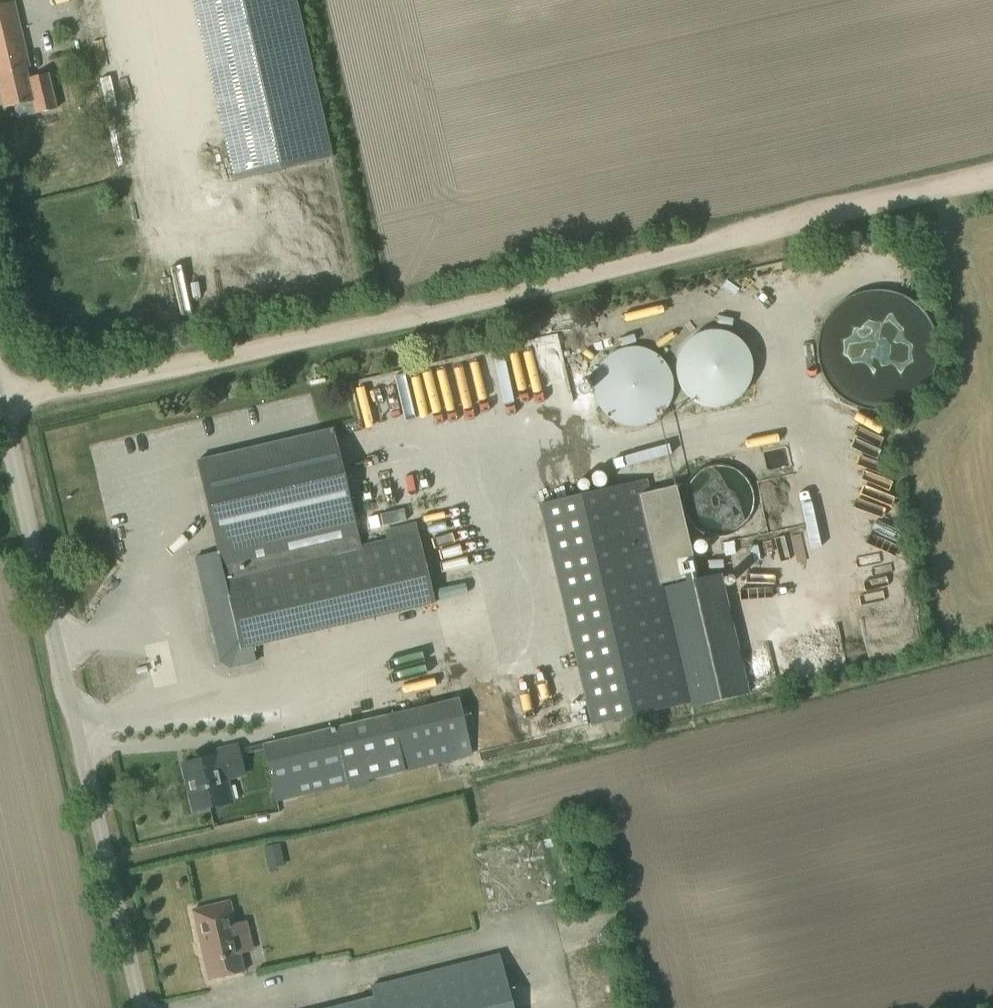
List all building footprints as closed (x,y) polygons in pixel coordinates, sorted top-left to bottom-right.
[(178,0),(108,0),(113,17),(100,20),(96,5),(78,10),(87,48),(184,24),(178,0)] [(300,10),(298,0),(197,0),(232,179),(338,159),(309,8),(300,10)] [(3,108),(32,102),(35,114),(56,109),(47,73),(32,77),(14,1),(0,5),(0,94),(3,108)] [(305,185),(310,215),(332,212),(327,182),(305,185)] [(817,351),(817,356),(817,361),(819,367),(820,372),(822,376),(825,381),(827,386),(831,390),(834,394),(838,397),(842,400),(847,403),(851,406),(856,408),(861,409),(866,410),(872,411),(877,411),(882,411),(887,410),(893,409),(898,408),(902,406),(907,403),(912,400),(916,397),(920,394),(923,390),(926,386),(929,381),(932,376),(934,372),(935,367),(936,361),(937,356),(937,351),(937,346),(936,340),(935,335),(934,330),(932,325),(929,321),(926,316),(923,312),(920,308),(916,305),(912,301),(907,299),(902,296),(898,294),(893,293),(887,291),(882,291),(877,291),(872,291),(866,291),(861,293),(856,294),(851,296),(847,299),(842,301),(838,305),(834,308),(831,312),(827,316),(825,321),(822,325),(820,330),(819,335),(817,340),(817,346),(817,351)] [(673,369),(673,372),(674,376),(674,379),(675,383),(677,386),(678,389),(680,392),(682,395),(685,397),(687,399),(690,402),(693,403),(696,405),(699,406),(703,407),(706,408),(709,409),(713,409),(716,409),(720,408),(723,407),(727,406),(730,405),(733,403),(736,402),(739,399),(741,397),(744,395),(746,392),(748,389),(749,386),(751,383),(752,379),(752,376),(753,372),(753,369),(753,365),(752,362),(752,359),(751,355),(749,352),(748,349),(746,346),(744,343),(741,341),(739,338),(736,336),(733,334),(730,333),(727,331),(723,330),(720,329),(716,329),(713,329),(709,329),(706,329),(703,330),(699,331),(696,333),(693,334),(690,336),(687,338),(685,341),(682,343),(680,346),(678,349),(677,352),(675,355),(674,358),(674,362),(673,365),(673,369)] [(593,387),(593,391),(593,394),(594,397),(595,401),(596,404),(598,407),(600,410),(602,413),(604,415),(607,418),(609,420),(612,422),(615,423),(619,424),(622,426),(625,426),(629,427),(632,427),(636,427),(639,426),(643,425),(646,424),(649,423),(652,422),(655,420),(658,418),(660,415),(663,413),(665,410),(667,407),(668,404),(670,401),(671,397),(672,394),(672,391),(672,387),(672,384),(672,380),(671,377),(670,373),(668,370),(667,367),(665,364),(663,361),(660,359),(658,357),(655,354),(652,353),(649,351),(646,350),(643,349),(639,348),(636,347),(632,347),(629,347),(625,348),(622,349),(619,350),(615,351),(612,353),(609,354),(607,357),(604,359),(602,361),(600,364),(598,367),(596,370),(595,373),(594,377),(593,380),(593,384),(593,387)] [(391,380),(377,381),(382,428),(397,427),(391,380)] [(220,661),(230,667),(255,661),(252,646),(237,583),(362,554),(333,429),(196,462),(217,552),(195,557),(220,661)] [(688,480),(686,482),(684,485),(683,488),(682,491),(682,494),(681,497),(681,500),(681,504),(682,507),(682,510),(683,513),(684,516),(686,519),(688,521),(689,524),(692,526),(694,528),(696,530),(699,532),(702,533),(705,534),(708,535),(711,536),(714,536),(717,537),(720,536),(723,536),(726,535),(729,534),(732,533),(735,532),(738,530),(740,528),(743,526),(745,524),(747,521),(748,519),(750,516),(751,513),(752,510),(753,507),(753,504),(753,501),(753,497),(753,494),(752,491),(751,488),(750,485),(748,482),(747,480),(745,477),(743,475),(740,473),(738,471),(735,469),(732,468),(729,467),(726,466),(723,465),(720,465),(717,464),(714,465),(711,465),(708,466),(705,467),(702,468),(699,469),(696,471),(694,473),(692,475),(689,477),(688,480)] [(695,575),(674,485),(647,492),(644,479),(539,504),(592,726),(689,703),(660,583),(695,575)] [(718,575),(665,588),(693,707),(746,694),(718,575)] [(418,654),(419,679),(450,677),(449,652),(418,654)] [(260,743),(274,802),(471,756),(457,697),(260,743)] [(193,808),(194,810),(232,801),(226,777),(222,778),(219,769),(242,763),(237,745),(199,754),(201,759),(183,764),(187,782),(190,782),(196,807),(193,808)] [(472,854),(486,912),(555,897),(542,838),(472,854)] [(262,847),(268,870),(284,866),(278,843),(262,847)] [(192,909),(209,980),(244,971),(233,923),(235,923),(230,901),(192,909)] [(499,953),(369,985),(372,998),(331,1007),(513,1007),(499,953)]
